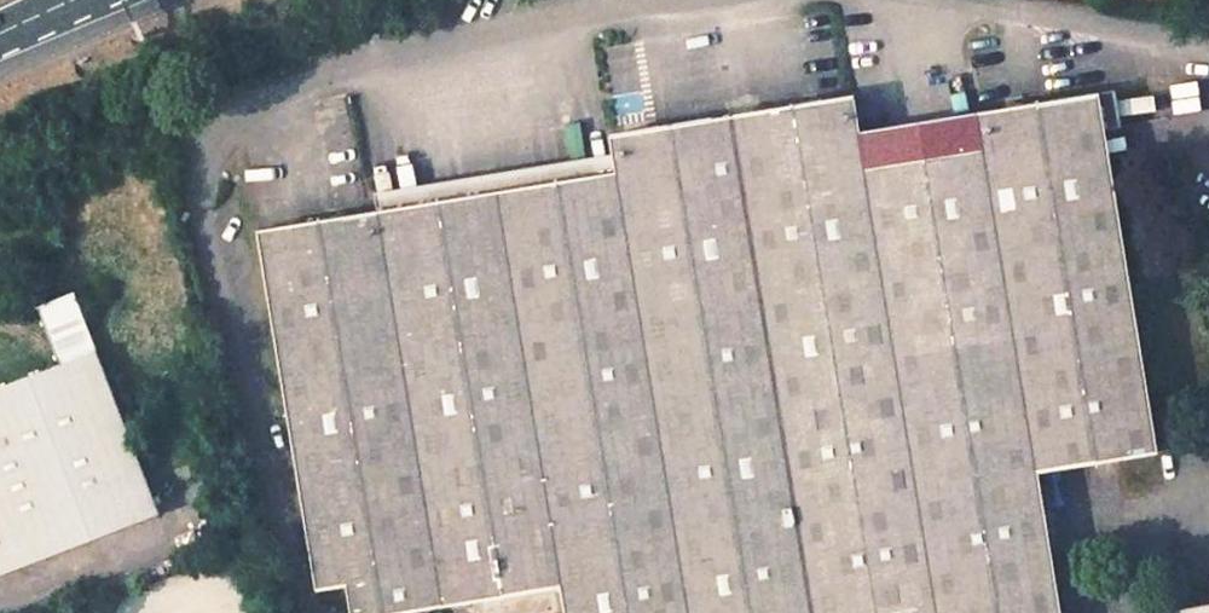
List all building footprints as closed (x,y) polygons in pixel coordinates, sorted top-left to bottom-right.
[(257,228),(314,588),(346,584),(350,612),(390,612),(559,585),(564,612),(1059,612),(1036,470),(1154,451),(1095,92),(973,112),(978,148),(864,168),(852,95),(609,135),(614,170),(257,228)] [(0,386),(0,573),(156,513),(70,292),(35,305),(57,364),(0,386)] [(1171,609),(1171,612),(1208,612),(1208,602),(1171,609)]
